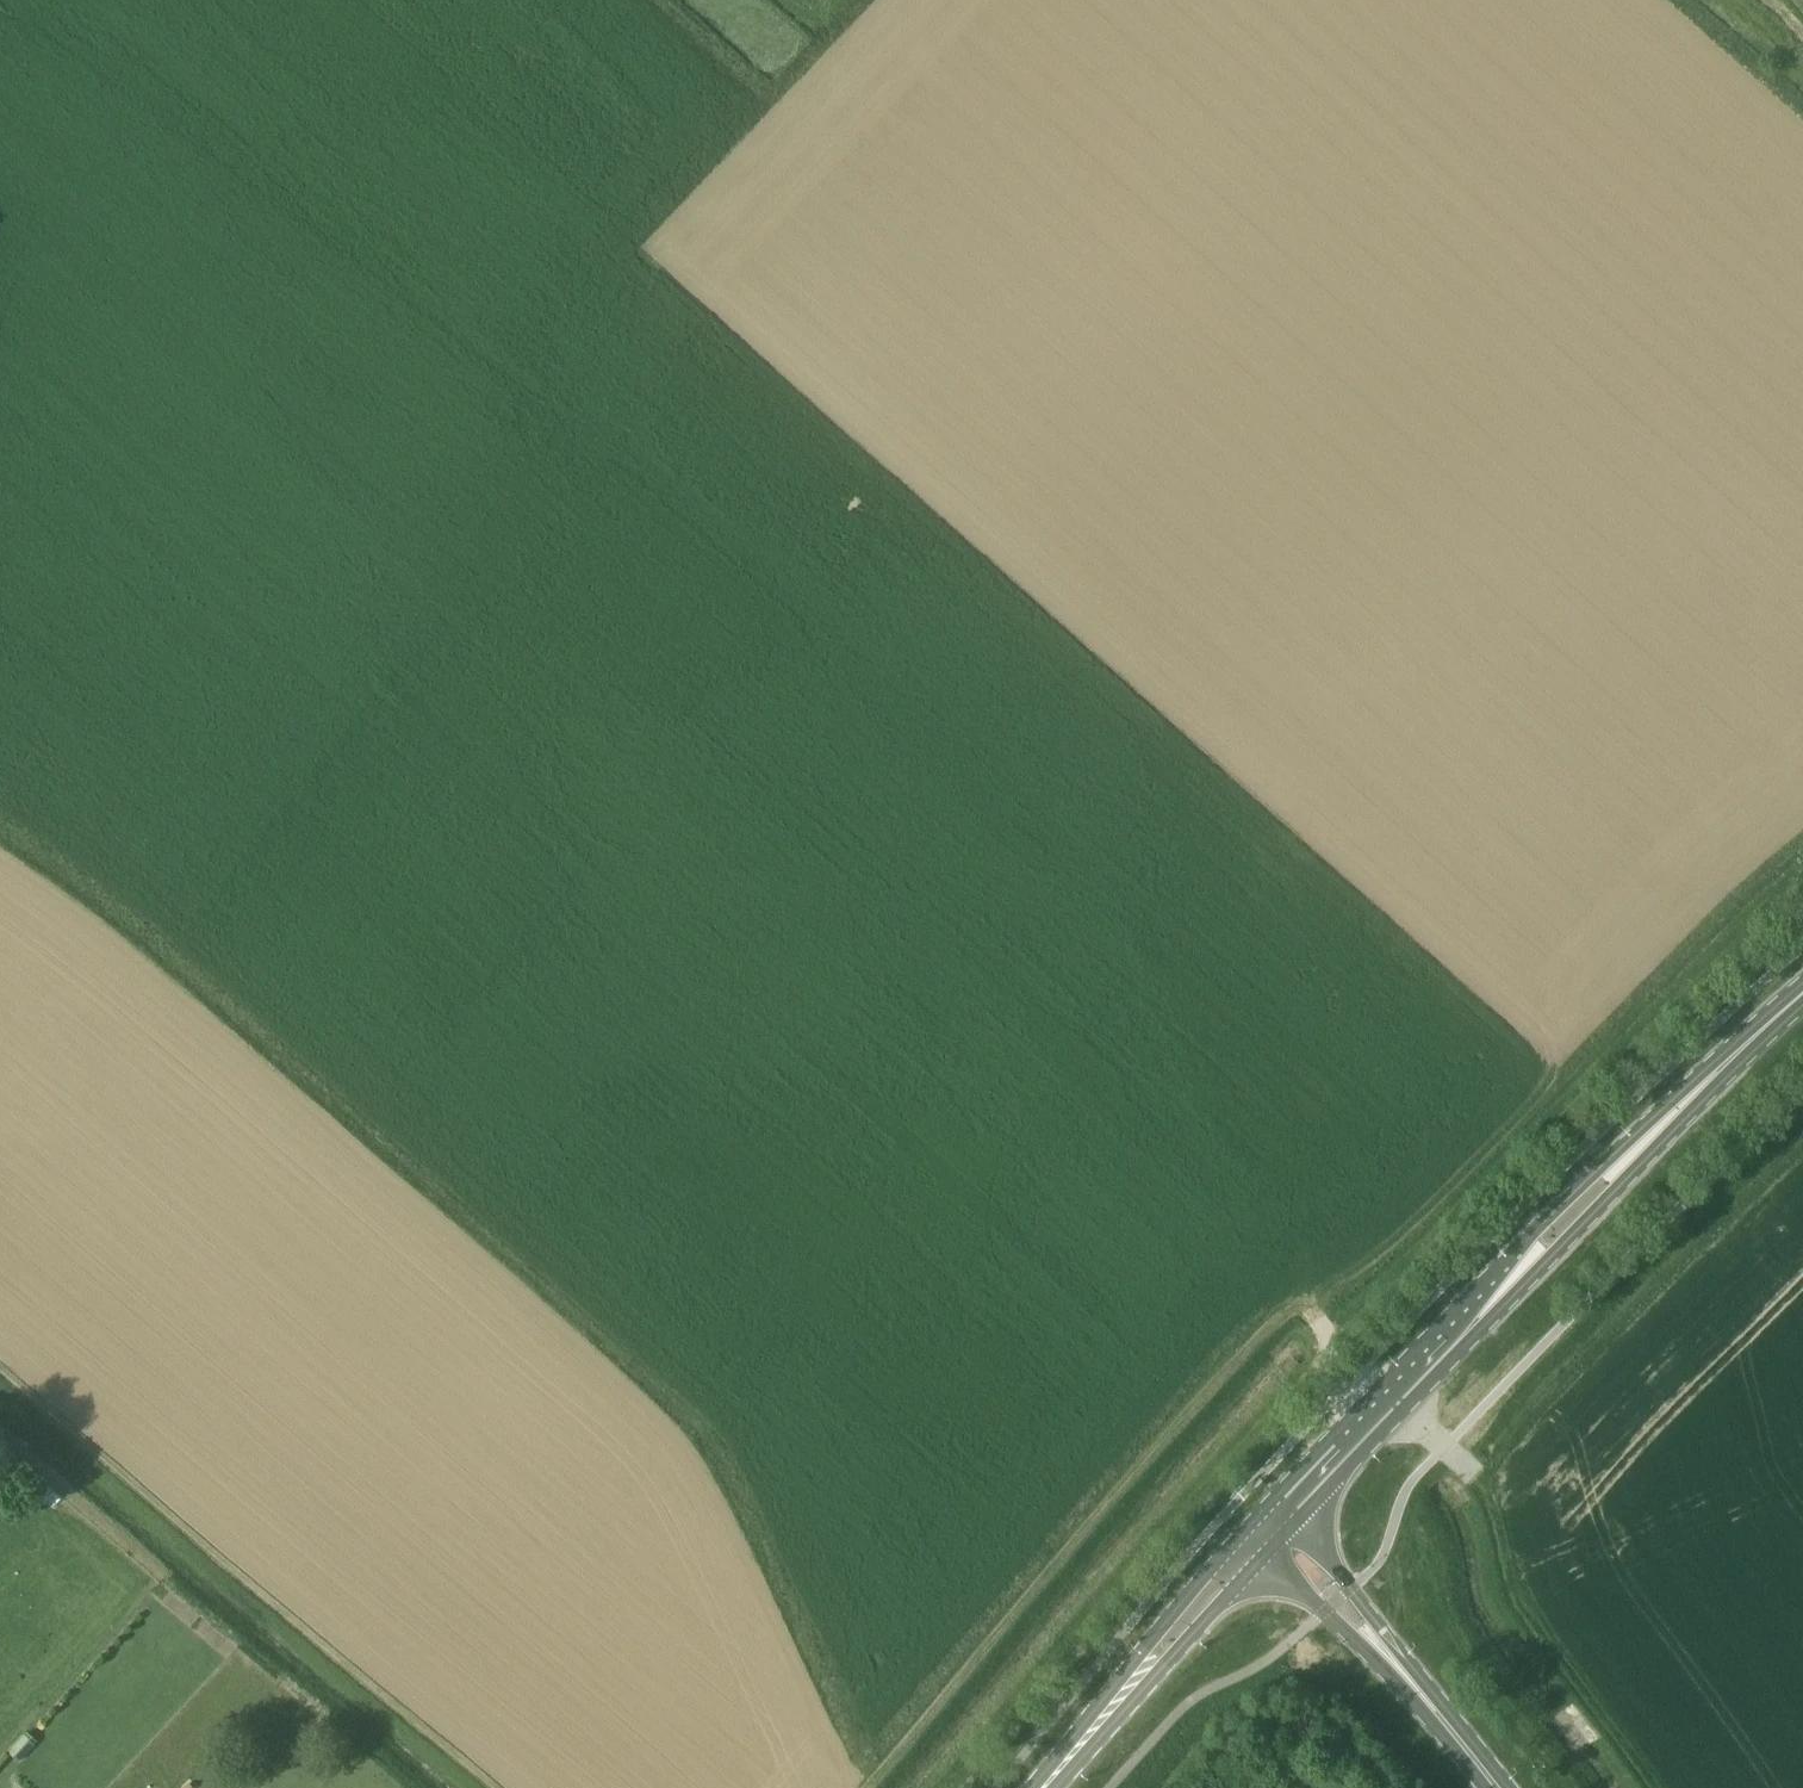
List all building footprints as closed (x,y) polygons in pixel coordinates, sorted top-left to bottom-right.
[(27,1731),(8,1751),(19,1761),(38,1741),(27,1731)]
